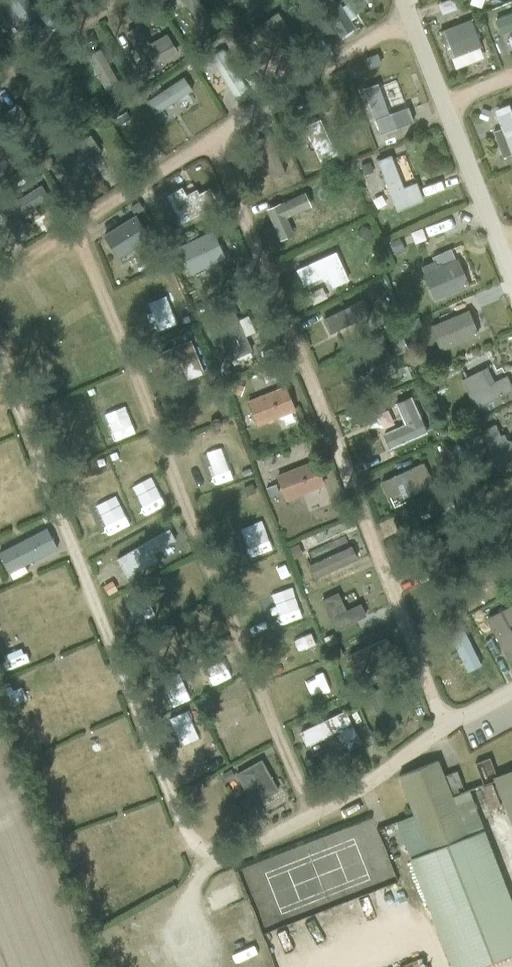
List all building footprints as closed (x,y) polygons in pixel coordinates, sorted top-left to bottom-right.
[(286,6),(253,28),(275,60),(307,38),(286,6)] [(470,19),(437,32),(448,60),(451,59),(456,69),(483,59),(479,48),(481,47),(470,19)] [(389,95),(389,110),(381,110),(381,130),(416,128),(416,109),(398,110),(397,95),(389,95)] [(507,126),(494,131),(504,156),(511,153),(511,104),(500,109),(507,126)] [(408,150),(398,152),(405,184),(415,182),(408,150)] [(427,201),(422,182),(404,186),(397,154),(381,157),(393,208),(427,201)] [(178,219),(223,207),(218,186),(191,193),(190,187),(171,192),(178,219)] [(110,230),(125,257),(158,240),(143,212),(110,230)] [(188,244),(203,271),(232,255),(217,228),(188,244)] [(422,263),(437,301),(475,285),(459,248),(422,263)] [(344,253),(301,264),(309,293),(351,282),(344,253)] [(326,315),(334,333),(374,315),(366,297),(326,315)] [(434,323),(444,347),(485,332),(475,307),(434,323)] [(232,364),(257,356),(244,315),(219,323),(232,364)] [(184,368),(203,360),(194,339),(175,346),(184,368)] [(465,374),(475,409),(511,399),(511,375),(497,379),(493,366),(465,374)] [(258,422),(301,412),(295,386),(251,396),(258,422)] [(380,418),(394,448),(431,431),(417,401),(380,418)] [(511,455),(511,411),(480,424),(496,462),(511,455)] [(240,448),(202,462),(210,484),(248,470),(240,448)] [(271,475),(278,496),(318,482),(311,461),(271,475)] [(397,490),(401,499),(422,490),(412,465),(375,480),(381,497),(397,490)] [(1,555),(12,572),(54,544),(43,527),(1,555)] [(128,578),(184,554),(173,529),(117,553),(128,578)] [(310,579),(358,558),(351,542),(303,563),(310,579)] [(356,600),(342,608),(333,589),(317,598),(332,629),(363,614),(356,600)] [(461,687),(483,679),(468,636),(446,644),(461,687)] [(340,732),(343,747),(355,744),(347,712),(296,724),(300,742),(340,732)] [(505,759),(510,771),(492,778),(495,786),(483,791),(493,814),(504,809),(511,830),(511,756),(505,759)] [(234,769),(250,803),(277,791),(261,757),(234,769)] [(511,956),(511,905),(477,815),(488,810),(478,785),(467,789),(468,791),(458,795),(456,789),(462,787),(456,772),(444,777),(438,761),(398,776),(413,815),(395,822),(450,966),(483,966),(511,956)]
